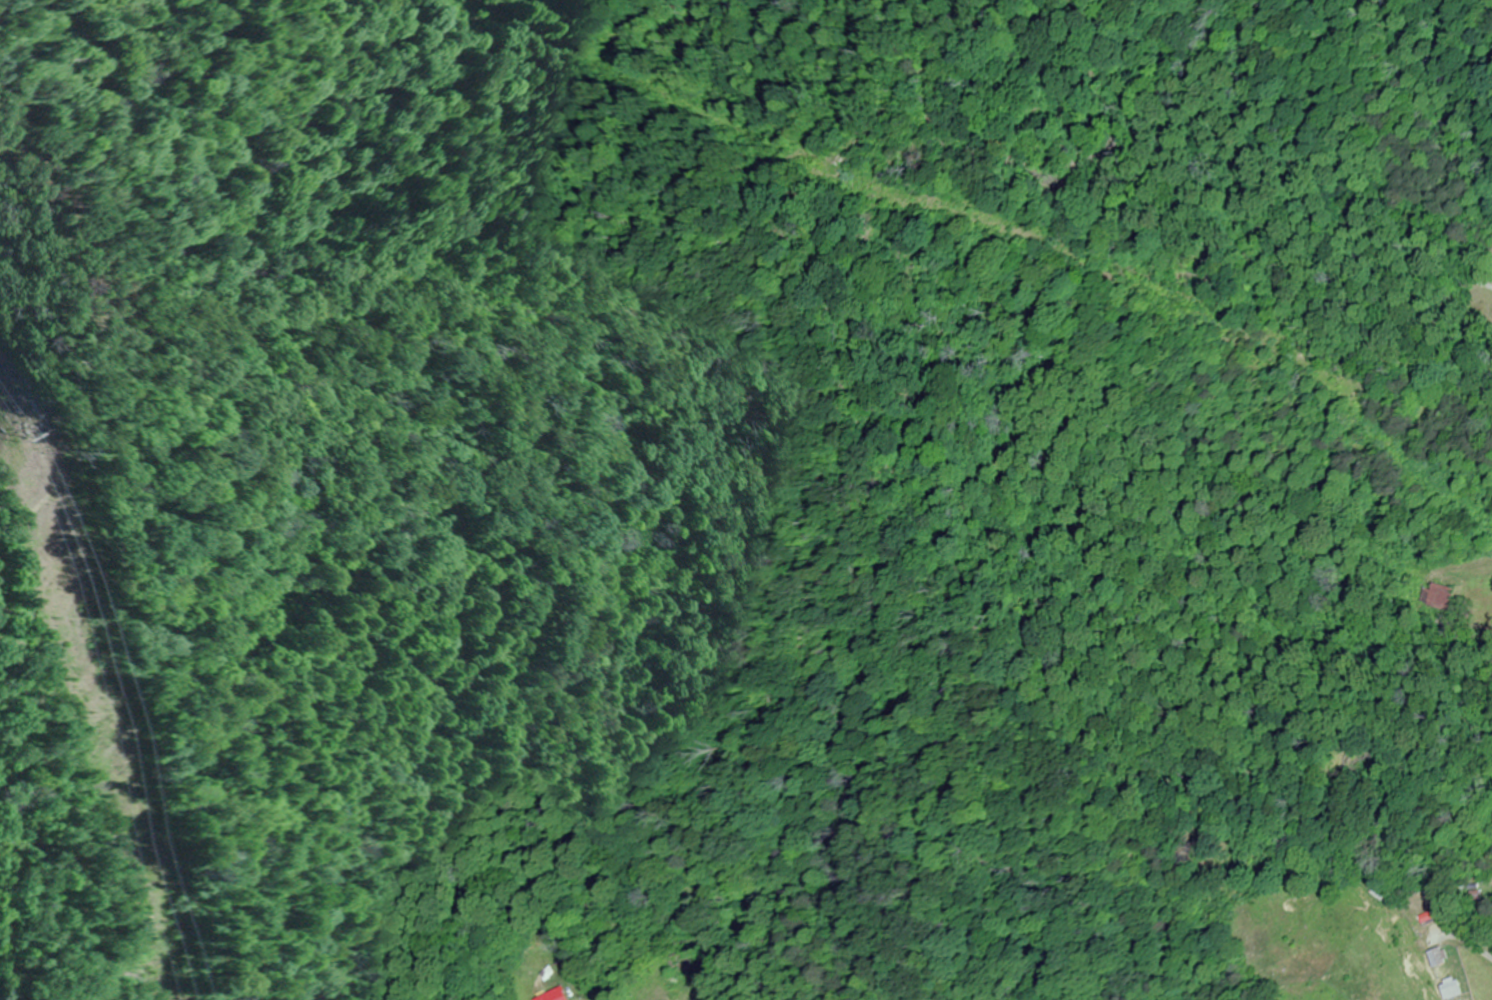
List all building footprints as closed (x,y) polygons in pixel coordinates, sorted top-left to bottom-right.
[(1435,589),(1424,585),(1419,602),(1452,612),(1459,589),(1437,582),(1435,589)] [(1390,903),(1394,893),(1375,883),(1370,893),(1390,903)] [(1425,955),(1436,976),(1451,969),(1439,947),(1425,955)] [(1464,978),(1443,983),(1447,999),(1452,999),(1469,995),(1464,978)] [(531,999),(532,999),(570,999),(566,987),(531,999)]
